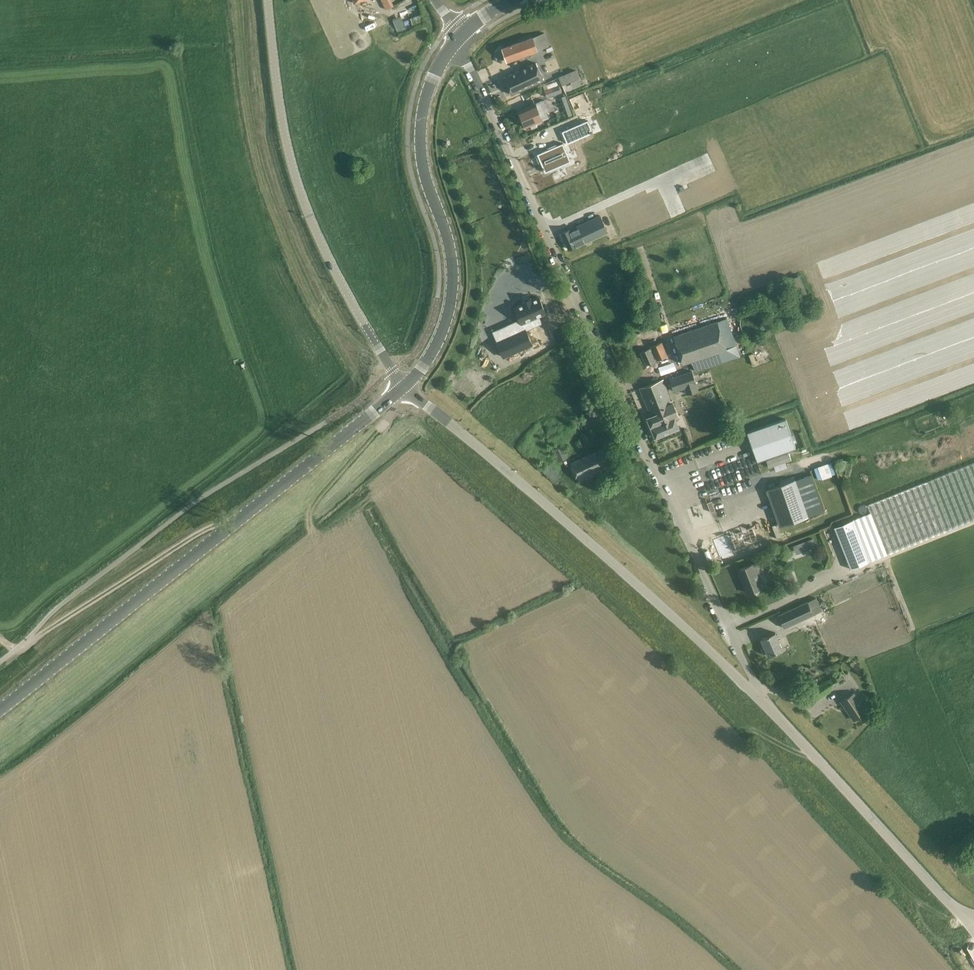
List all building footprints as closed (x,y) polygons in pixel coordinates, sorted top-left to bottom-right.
[(387,11),(394,7),(391,0),(381,0),(387,11)] [(507,62),(538,50),(548,46),(543,32),(502,47),(507,62)] [(510,92),(511,94),(544,79),(536,63),(503,78),(504,81),(510,92)] [(559,75),(562,84),(569,82),(571,89),(582,85),(577,69),(559,75)] [(558,84),(544,90),(547,98),(561,92),(558,84)] [(525,127),(543,120),(548,117),(541,100),(518,110),(525,127)] [(562,131),(567,142),(592,132),(587,120),(562,131)] [(562,143),(537,154),(545,172),(570,161),(562,143)] [(569,249),(607,231),(600,215),(576,226),(577,228),(570,231),(569,229),(561,233),(569,249)] [(518,256),(503,261),(508,273),(522,268),(518,256)] [(526,328),(506,337),(512,350),(538,338),(532,326),(538,323),(535,316),(553,308),(546,292),(538,295),(538,294),(530,297),(531,299),(522,303),(527,315),(521,317),(526,328)] [(473,333),(476,342),(511,329),(502,307),(487,313),(492,326),(473,333)] [(683,364),(691,361),(695,372),(740,357),(727,318),(718,321),(717,321),(673,336),(683,364)] [(499,378),(517,370),(505,341),(487,349),(499,378)] [(661,342),(650,347),(656,360),(667,356),(661,342)] [(650,348),(640,352),(646,365),(656,361),(650,348)] [(669,378),(673,391),(684,387),(686,394),(698,390),(696,383),(692,371),(669,378)] [(651,412),(652,415),(647,417),(655,437),(679,427),(675,417),(679,415),(673,401),(671,401),(662,379),(639,388),(649,413),(651,412)] [(757,461),(796,448),(803,445),(799,432),(791,435),(786,418),(747,432),(757,461)] [(556,427),(545,433),(550,442),(561,436),(556,427)] [(562,444),(553,449),(559,461),(568,456),(562,444)] [(579,481),(612,463),(605,447),(570,464),(571,466),(576,477),(577,477),(579,481)] [(542,471),(550,480),(553,482),(560,475),(549,464),(542,471)] [(868,505),(871,513),(852,520),(846,522),(845,520),(836,524),(837,526),(834,527),(850,569),(869,562),(869,561),(973,520),(973,464),(868,505)] [(766,489),(779,526),(809,516),(796,479),(766,489)] [(707,502),(711,511),(716,509),(712,499),(707,502)] [(771,539),(765,524),(754,529),(752,526),(726,536),(726,535),(713,540),(720,560),(734,555),(732,552),(746,546),(749,553),(759,549),(758,544),(771,539)] [(754,563),(740,569),(745,580),(743,581),(747,593),(752,591),(756,594),(763,586),(759,583),(755,573),(758,572),(754,563)] [(807,601),(778,615),(784,628),(822,611),(816,598),(808,602),(807,601)] [(760,638),(768,656),(783,650),(775,632),(760,638)] [(840,684),(839,681),(844,678),(840,671),(823,683),(822,682),(813,688),(820,698),(840,684)] [(854,692),(841,701),(854,720),(867,711),(854,692)]
